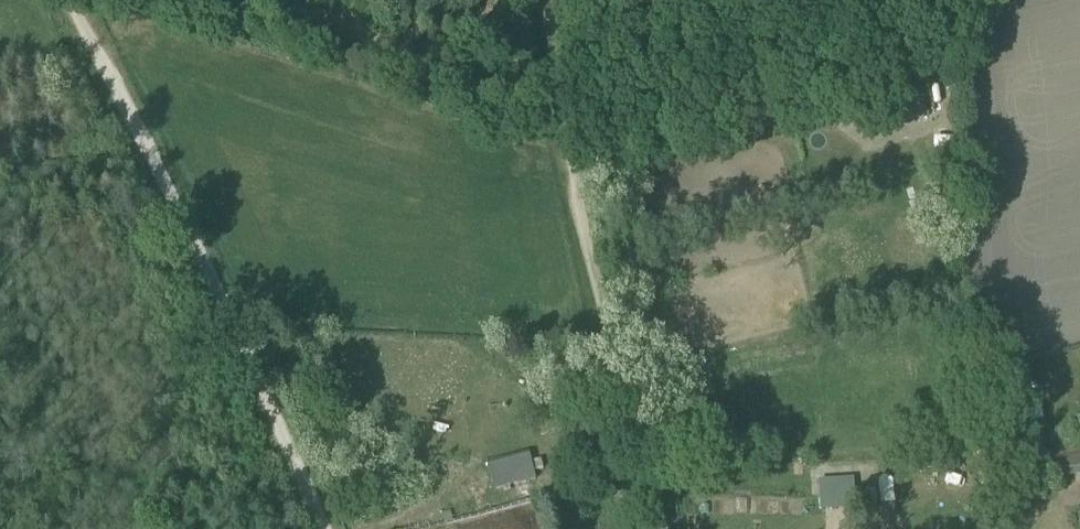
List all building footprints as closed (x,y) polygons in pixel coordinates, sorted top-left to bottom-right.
[(929,116),(919,81),(891,88),(901,123),(929,116)] [(970,429),(954,431),(956,447),(972,445),(970,429)] [(1030,442),(1032,462),(1049,460),(1052,480),(1079,477),(1079,436),(1030,442)] [(535,479),(528,452),(488,462),(496,489),(535,479)] [(854,510),(852,480),(819,482),(821,512),(854,510)]
